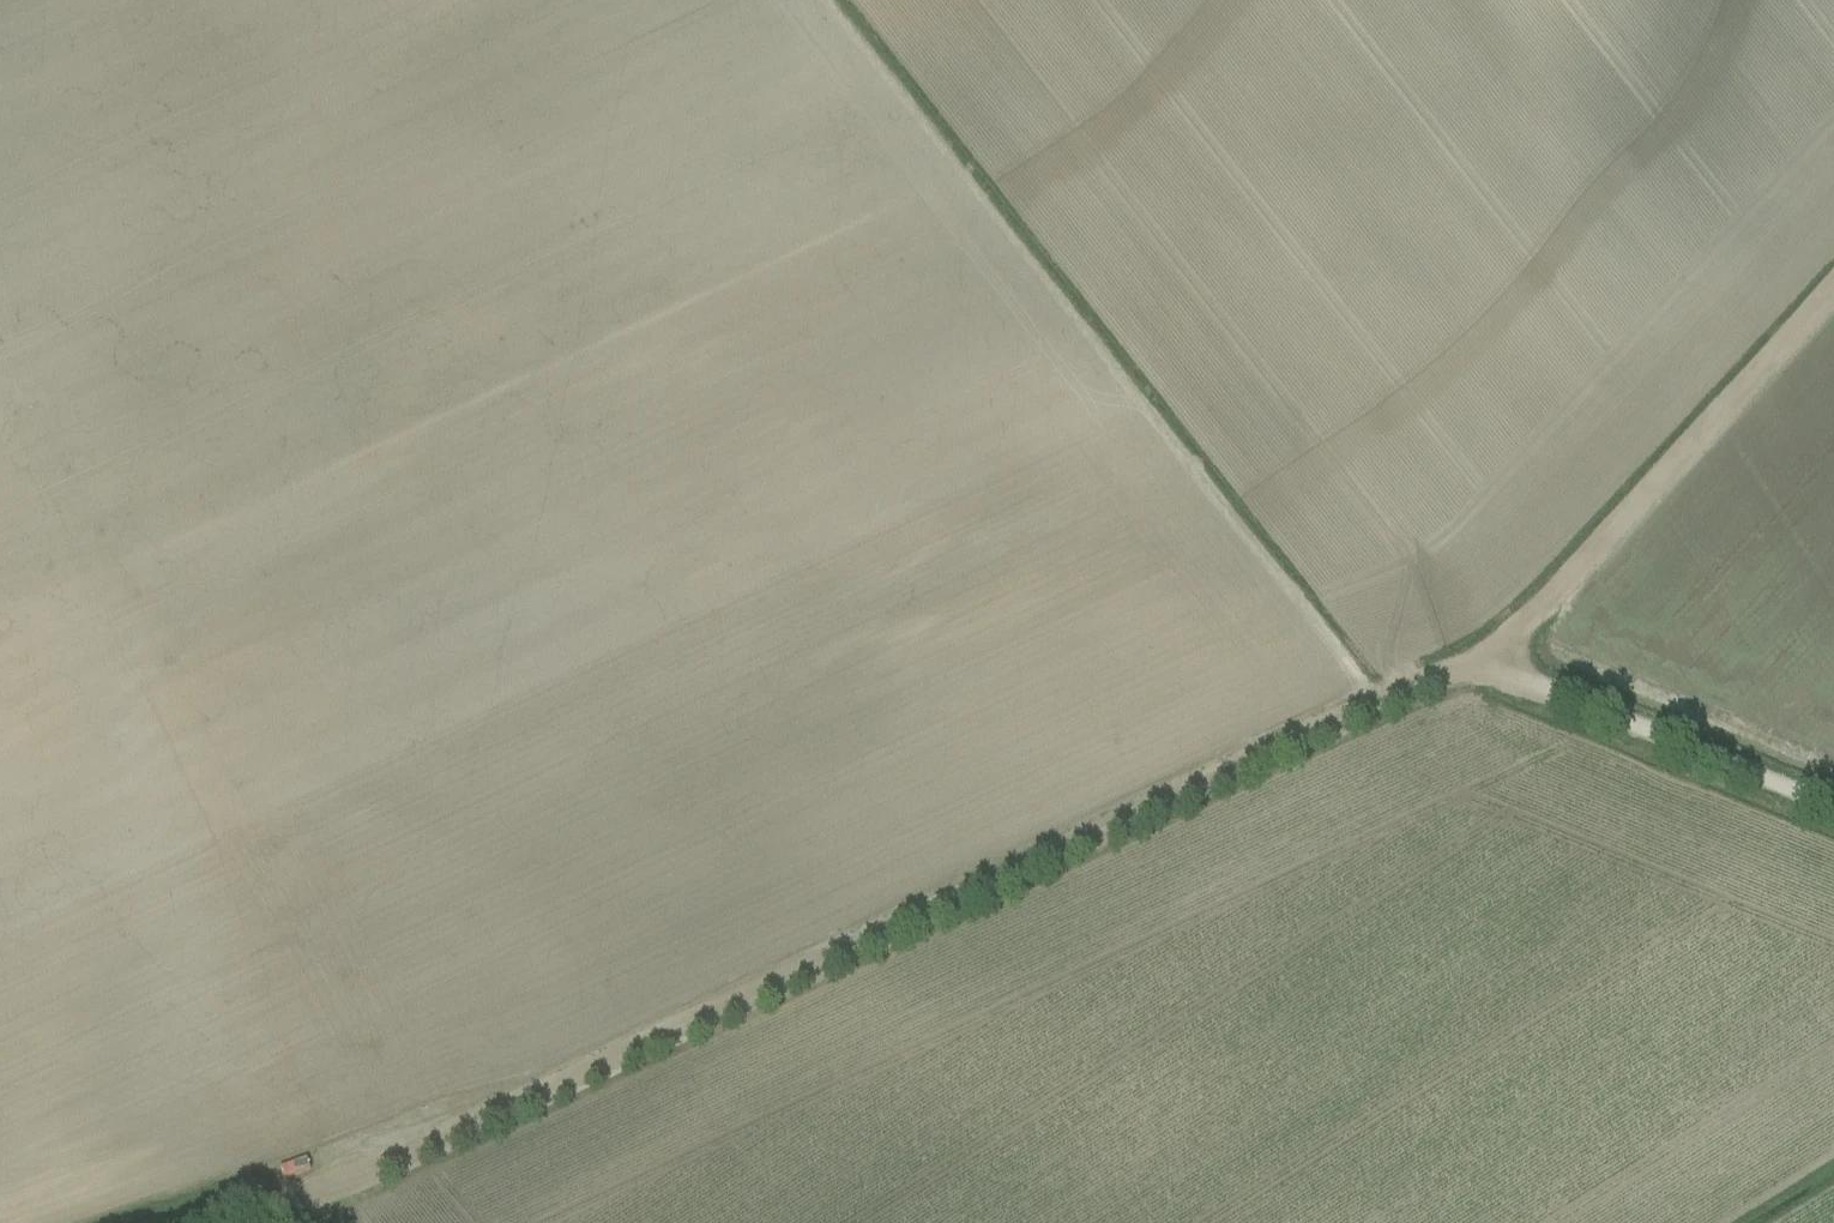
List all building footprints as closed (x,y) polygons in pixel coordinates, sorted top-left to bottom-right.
[(288,1153),(262,1165),(269,1180),(295,1168),(288,1153)]
